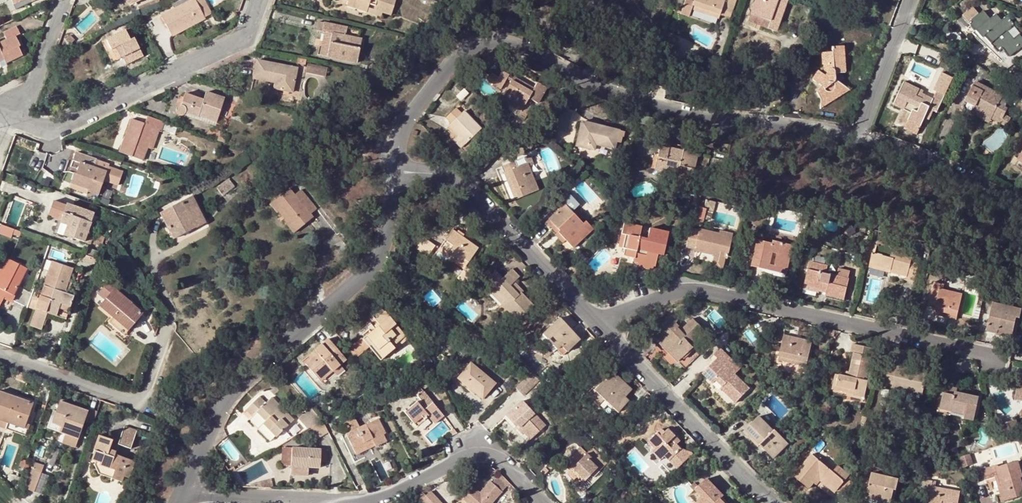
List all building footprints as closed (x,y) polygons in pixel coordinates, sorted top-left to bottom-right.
[(15,8),(31,1),(30,0),(11,0),(15,8)] [(161,15),(172,36),(204,18),(195,0),(189,0),(161,15)] [(204,18),(212,14),(205,0),(195,0),(204,18)] [(346,5),(380,17),(381,12),(390,15),(395,0),(348,0),(346,5)] [(694,1),(691,9),(719,19),(720,16),(721,13),(730,15),(735,0),(694,0),(694,1)] [(747,22),(776,33),(787,1),(783,0),(755,0),(747,22)] [(963,17),(974,31),(972,33),(991,51),(990,52),(993,55),(994,55),(998,58),(997,59),(1001,63),(1021,45),(1021,39),(1019,35),(1013,39),(1006,31),(1014,25),(1007,17),(1001,21),(996,15),(989,20),(983,12),(978,16),(973,9),(963,17)] [(321,31),(324,31),(331,33),(326,56),(356,62),(361,39),(345,35),(346,27),(323,22),(321,31)] [(6,63),(21,56),(18,47),(19,46),(14,36),(19,33),(16,26),(3,32),(6,39),(0,42),(0,66),(6,63)] [(106,39),(110,49),(114,47),(120,58),(122,56),(126,64),(142,55),(133,38),(130,40),(124,30),(106,39)] [(319,54),(326,56),(331,33),(324,31),(319,54)] [(116,59),(120,58),(114,47),(110,49),(116,59)] [(816,93),(821,100),(827,96),(832,99),(842,85),(834,81),(834,75),(845,73),(842,47),(831,48),(832,52),(820,54),(821,64),(829,68),(824,76),(822,75),(817,71),(811,80),(821,86),(816,93)] [(252,78),(274,83),(281,84),(280,89),(292,92),(297,68),(256,60),(252,78)] [(821,64),(822,75),(824,76),(829,68),(821,64)] [(326,69),(307,65),(306,72),(324,76),(326,69)] [(498,77),(494,85),(493,86),(500,90),(506,80),(509,76),(501,72),(498,77)] [(893,106),(901,109),(903,111),(911,114),(907,122),(920,128),(924,118),(928,109),(932,111),(936,113),(952,78),(941,73),(933,90),(936,91),(933,100),(925,96),(922,100),(916,97),(918,93),(919,90),(904,83),(893,106)] [(487,81),(494,85),(498,77),(491,74),(487,81)] [(514,76),(513,78),(533,90),(535,86),(527,82),(526,83),(514,76)] [(533,90),(513,78),(511,82),(500,100),(518,111),(520,112),(517,117),(523,120),(531,108),(529,107),(525,105),(529,96),(533,90)] [(969,113),(970,113),(972,112),(973,110),(991,119),(993,115),(1002,119),(1008,109),(1005,107),(1009,100),(975,83),(963,107),(963,109),(963,110),(964,112),(966,113),(969,113)] [(827,96),(821,100),(820,105),(820,108),(849,91),(842,85),(832,99),(827,96)] [(224,98),(206,92),(203,100),(184,93),(180,104),(179,104),(178,105),(177,106),(175,108),(175,109),(175,112),(176,114),(178,115),(180,116),(181,116),(183,116),(185,115),(186,113),(197,117),(198,115),(216,122),(224,98)] [(534,99),(529,96),(525,105),(529,107),(534,99)] [(562,108),(557,129),(573,133),(578,111),(562,108)] [(448,127),(457,136),(465,144),(480,129),(463,112),(461,114),(455,109),(446,119),(451,124),(448,127)] [(929,120),(932,111),(928,109),(924,118),(929,120)] [(972,112),(970,113),(989,123),(991,119),(973,110),(972,112)] [(1001,123),(1002,119),(993,115),(991,119),(1001,123)] [(161,129),(163,122),(147,116),(144,123),(130,119),(119,152),(142,160),(147,148),(154,126),(159,128),(161,129)] [(575,146),(588,149),(589,143),(596,145),(614,150),(618,131),(581,122),(575,146)] [(920,128),(907,122),(905,126),(918,132),(920,128)] [(154,126),(147,148),(151,149),(159,128),(154,126)] [(465,144),(457,136),(453,140),(460,148),(465,144)] [(655,168),(678,173),(680,166),(693,169),(697,152),(682,149),(682,146),(660,142),(658,154),(654,153),(653,160),(657,160),(655,168)] [(74,172),(70,182),(89,189),(87,191),(98,194),(107,166),(98,163),(97,167),(93,166),(96,160),(75,152),(72,160),(79,163),(76,173),(74,172)] [(529,156),(495,170),(509,202),(538,191),(526,164),(531,162),(529,156)] [(680,166),(678,173),(691,176),(693,170),(693,169),(680,166)] [(229,179),(217,188),(222,195),(234,186),(229,179)] [(87,193),(87,191),(89,189),(70,182),(69,186),(87,193)] [(307,221),(313,217),(311,214),(316,209),(300,190),(295,195),(289,188),(284,192),(307,221)] [(294,232),(307,221),(284,192),(270,204),(277,212),(283,208),(291,219),(286,223),(294,232)] [(191,196),(160,212),(173,238),(204,222),(191,196)] [(571,198),(564,205),(572,213),(578,206),(571,198)] [(93,214),(67,204),(66,205),(53,200),(47,215),(61,220),(56,233),(90,243),(93,234),(87,231),(93,214)] [(706,200),(704,209),(706,209),(713,211),(715,202),(706,200)] [(572,213),(564,205),(544,224),(562,243),(565,240),(572,248),(592,229),(585,221),(582,224),(572,213)] [(706,209),(704,209),(695,207),(693,216),(693,219),(694,220),(696,222),(698,222),(701,222),(703,219),(704,217),(706,209)] [(624,227),(625,223),(622,222),(620,234),(624,235),(621,248),(625,250),(624,256),(632,258),(633,254),(637,255),(636,258),(655,263),(657,254),(663,255),(665,247),(647,242),(648,239),(639,237),(640,230),(624,227)] [(16,237),(18,231),(0,225),(0,232),(16,237)] [(689,229),(685,247),(694,249),(694,251),(726,258),(731,237),(699,230),(698,232),(689,229)] [(451,231),(437,251),(464,271),(466,268),(478,249),(451,231)] [(434,246),(424,238),(415,249),(426,257),(434,246)] [(752,267),(769,270),(771,261),(775,262),(774,266),(786,269),(791,247),(773,242),(772,245),(757,242),(752,267)] [(872,254),(869,266),(887,270),(888,267),(892,268),(890,274),(906,278),(906,282),(914,284),(919,266),(910,264),(913,253),(877,245),(875,254),(872,254)] [(633,254),(632,258),(631,262),(654,268),(655,263),(636,258),(637,255),(633,254)] [(32,293),(17,286),(26,269),(6,258),(0,270),(0,288),(14,296),(12,300),(27,308),(27,307),(32,293)] [(35,310),(30,325),(40,328),(46,312),(65,318),(73,296),(68,294),(64,293),(68,281),(72,268),(52,261),(40,294),(33,291),(32,293),(27,307),(35,310)] [(771,261),(769,270),(785,274),(786,269),(774,266),(775,262),(771,261)] [(809,263),(804,285),(827,291),(826,294),(826,296),(844,301),(848,281),(826,275),(827,268),(809,263)] [(474,274),(466,268),(464,271),(458,280),(466,286),(474,274)] [(504,301),(501,305),(517,321),(533,306),(520,293),(518,295),(510,287),(513,283),(518,277),(511,270),(502,279),(495,272),(493,272),(487,278),(487,282),(493,288),(492,288),(504,301)] [(937,299),(935,306),(934,314),(956,319),(962,295),(943,290),(939,290),(940,284),(934,282),(931,297),(937,299)] [(518,295),(520,293),(522,291),(513,283),(510,287),(518,295)] [(827,291),(804,285),(803,290),(818,294),(819,292),(826,294),(827,291)] [(0,288),(0,294),(2,295),(12,300),(14,296),(0,288)] [(99,305),(113,317),(128,330),(143,313),(114,288),(99,305)] [(488,292),(501,305),(504,301),(492,288),(488,292)] [(964,295),(964,314),(974,314),(975,295),(964,295)] [(929,304),(935,306),(937,299),(931,297),(929,304)] [(987,331),(1001,334),(1001,330),(1013,333),(1015,321),(1019,322),(1021,310),(993,304),(987,331)] [(363,339),(369,346),(373,343),(385,356),(395,349),(393,346),(404,337),(383,312),(375,319),(379,325),(375,329),(377,331),(373,334),(371,332),(363,339)] [(124,335),(128,330),(113,317),(109,322),(124,335)] [(675,323),(670,317),(658,329),(654,325),(645,333),(657,346),(659,344),(676,363),(686,353),(684,351),(689,345),(690,347),(704,333),(692,320),(680,331),(676,327),(677,326),(675,323)] [(567,331),(568,329),(559,319),(542,334),(556,349),(560,346),(566,352),(579,340),(573,333),(571,335),(567,331)] [(445,322),(440,320),(436,335),(441,336),(444,327),(445,322)] [(444,327),(441,336),(447,338),(451,336),(453,330),(444,327)] [(782,344),(778,361),(806,367),(812,342),(784,336),(785,330),(779,329),(776,343),(782,344)] [(367,349),(359,339),(349,348),(357,357),(367,349)] [(305,363),(318,378),(330,368),(332,371),(345,360),(328,340),(308,357),(310,359),(305,363)] [(373,343),(369,346),(380,360),(385,356),(373,343)] [(845,376),(840,375),(837,386),(854,390),(853,394),(853,395),(864,398),(868,378),(866,378),(872,349),(853,345),(851,352),(853,353),(850,371),(848,376),(845,376)] [(750,386),(736,372),(741,367),(721,346),(713,354),(716,357),(702,370),(733,402),(750,386)] [(456,378),(471,390),(472,388),(483,397),(494,383),(469,363),(456,378)] [(921,395),(923,389),(926,377),(926,374),(897,367),(896,369),(887,367),(884,383),(893,385),(892,387),(921,395)] [(330,368),(318,378),(320,381),(332,371),(330,368)] [(591,389),(586,394),(597,406),(603,400),(622,418),(632,409),(623,400),(631,390),(611,371),(593,391),(591,389)] [(524,396),(520,400),(522,401),(526,398),(524,396),(538,381),(531,373),(515,388),(524,396)] [(837,386),(840,375),(836,374),(832,389),(853,394),(854,390),(837,386)] [(423,377),(415,383),(422,391),(429,385),(423,377)] [(422,391),(415,383),(405,391),(409,397),(414,393),(419,399),(421,401),(418,404),(416,402),(404,413),(416,426),(426,417),(425,415),(426,414),(428,415),(434,423),(443,416),(422,391)] [(472,388),(471,390),(481,399),(483,397),(472,388)] [(0,392),(0,420),(24,428),(33,403),(0,392)] [(940,410),(951,412),(952,406),(960,408),(958,416),(973,420),(977,398),(955,393),(954,397),(942,395),(940,410)] [(251,416),(253,414),(255,413),(264,422),(262,424),(275,438),(293,421),(271,398),(265,403),(259,397),(245,410),(251,416)] [(505,417),(515,427),(517,425),(524,433),(530,440),(544,426),(522,401),(505,417)] [(83,422),(87,411),(59,402),(52,423),(66,427),(64,433),(65,434),(78,438),(83,422)] [(952,406),(951,412),(950,414),(958,416),(960,408),(952,406)] [(92,425),(95,414),(87,411),(83,422),(92,425)] [(255,413),(253,414),(262,424),(264,422),(255,413)] [(345,422),(350,433),(359,428),(354,417),(345,422)] [(515,427),(505,417),(503,419),(526,444),(530,440),(524,433),(517,425),(515,427)] [(759,418),(744,432),(758,446),(760,444),(773,458),(787,444),(774,431),(773,432),(759,418)] [(359,428),(350,433),(341,438),(353,463),(368,456),(370,460),(375,458),(369,447),(375,445),(375,447),(385,442),(382,435),(384,433),(377,419),(359,428)] [(0,420),(0,427),(24,435),(26,429),(24,428),(0,420)] [(1016,420),(997,426),(1000,435),(1019,430),(1016,420)] [(66,427),(52,423),(49,422),(47,427),(64,433),(66,427)] [(275,438),(262,424),(260,426),(273,440),(275,438)] [(136,431),(124,426),(117,443),(130,448),(136,431)] [(657,435),(650,442),(655,447),(653,449),(662,459),(664,457),(676,469),(693,454),(690,452),(687,451),(681,449),(677,444),(672,440),(675,437),(668,429),(665,432),(663,431),(662,430),(660,429),(658,430),(657,431),(657,433),(657,435)] [(78,438),(65,434),(62,443),(74,447),(78,438)] [(91,460),(95,461),(99,463),(99,465),(114,470),(111,477),(121,481),(123,476),(129,459),(114,454),(115,451),(108,449),(111,440),(98,435),(93,450),(95,450),(91,460)] [(281,465),(290,466),(307,467),(319,468),(320,450),(282,448),(281,465)] [(561,464),(568,472),(572,468),(584,481),(597,468),(600,471),(607,465),(593,451),(586,457),(584,455),(577,448),(561,464)] [(591,449),(584,455),(586,457),(593,451),(591,449)] [(662,459),(653,449),(650,451),(660,461),(662,459)] [(320,450),(319,468),(326,468),(328,450),(320,450)] [(809,489),(814,483),(817,479),(834,493),(837,490),(843,496),(855,482),(848,477),(849,476),(838,466),(832,473),(811,455),(794,476),(809,489)] [(134,461),(129,459),(123,476),(128,478),(134,461)] [(43,465),(34,461),(24,488),(33,492),(43,465)] [(98,473),(111,477),(114,470),(99,465),(99,463),(95,461),(94,465),(98,473)] [(1001,499),(1012,496),(1012,498),(1021,496),(1021,486),(1020,478),(1021,478),(1018,462),(997,468),(996,465),(982,470),(985,481),(997,477),(1000,487),(998,487),(1001,499)] [(307,467),(290,466),(290,475),(307,476),(307,467)] [(572,468),(568,472),(566,473),(579,486),(584,481),(572,468)] [(866,495),(882,499),(881,502),(887,502),(890,502),(893,490),(896,491),(898,480),(871,474),(866,495)] [(272,488),(270,479),(248,485),(249,486),(272,488)] [(690,494),(699,502),(724,502),(720,499),(723,496),(706,479),(690,494)] [(817,479),(814,483),(831,497),(834,493),(817,479)] [(921,493),(930,495),(928,502),(958,502),(959,493),(935,488),(931,487),(932,482),(924,480),(921,493)] [(455,502),(457,502),(490,502),(489,502),(498,491),(489,482),(479,493),(470,485),(455,502)] [(423,502),(443,502),(430,488),(419,498),(423,502)] [(921,493),(920,502),(925,502),(928,502),(930,495),(921,493)]
